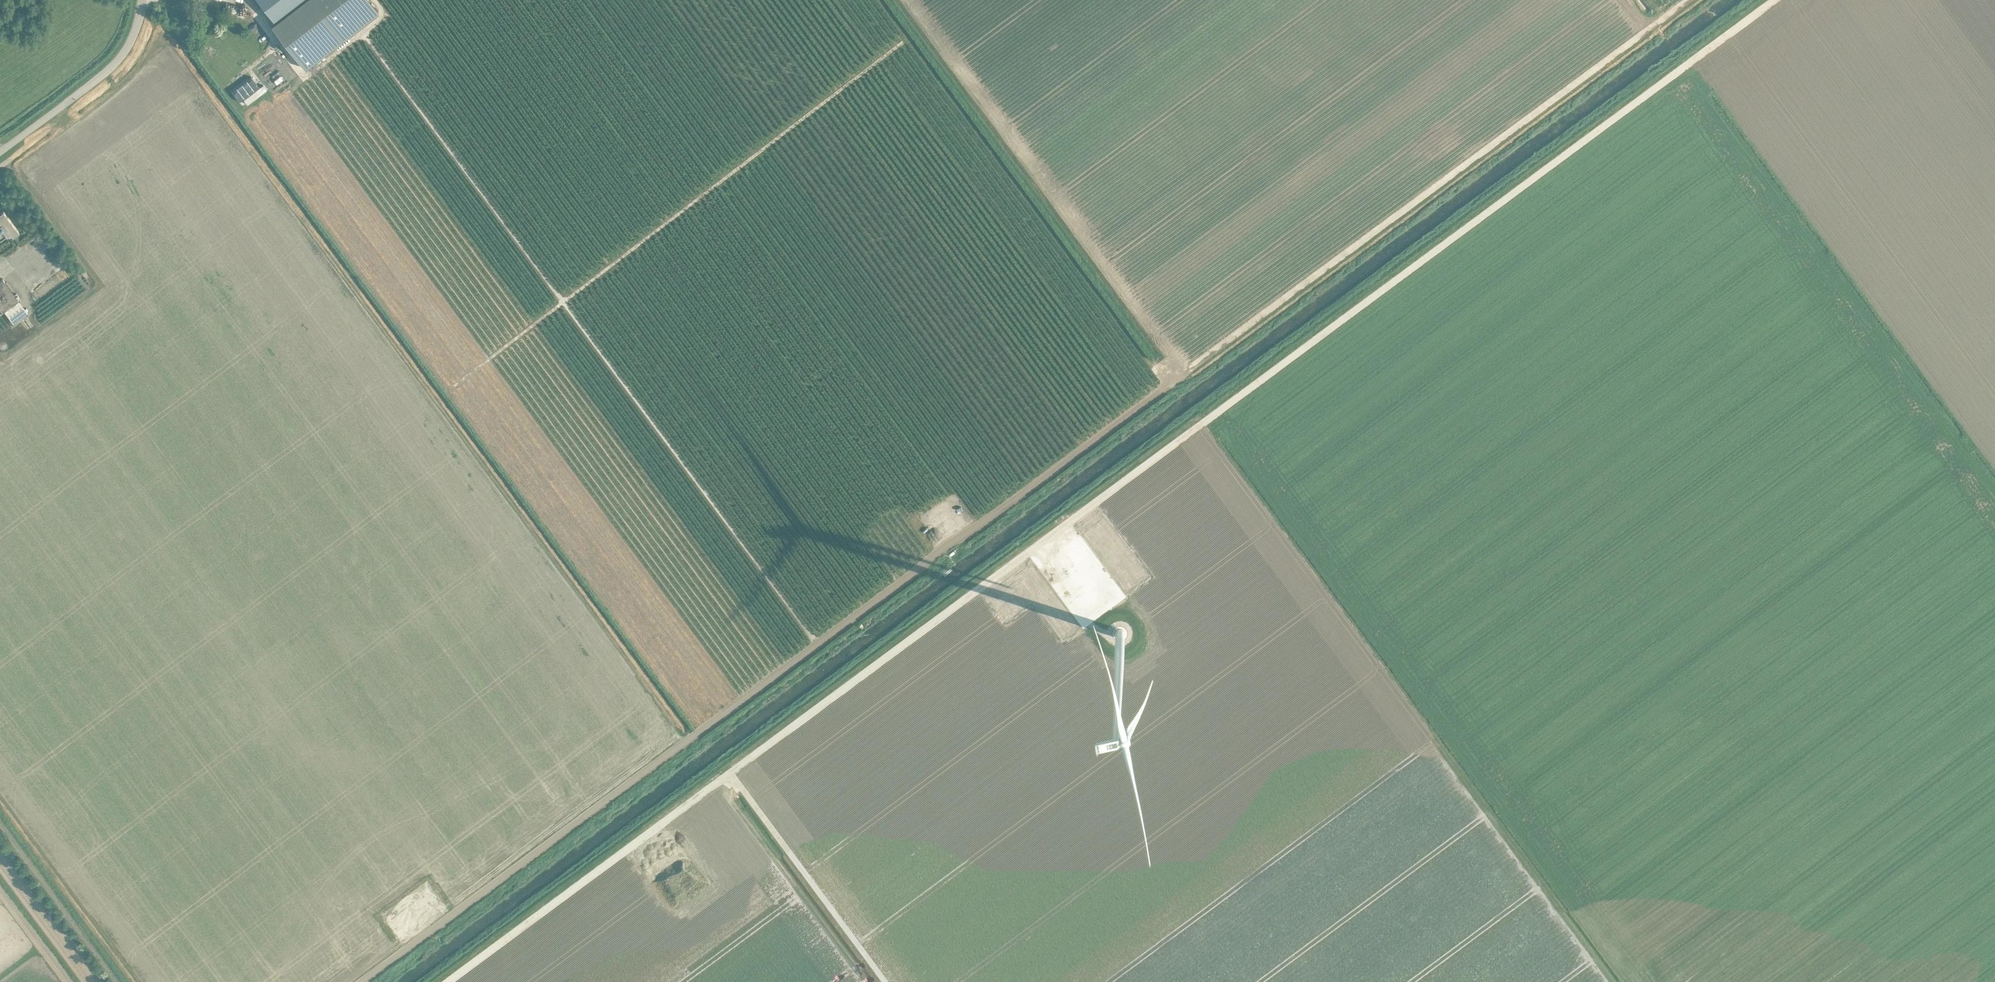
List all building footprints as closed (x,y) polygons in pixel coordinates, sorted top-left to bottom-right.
[(262,6),(274,22),(303,0),(258,0),(262,6)] [(305,68),(315,60),(308,50),(328,34),(336,44),(346,36),(338,26),(369,2),(368,0),(303,0),(274,22),(271,25),(305,68)] [(0,213),(0,241),(10,233),(12,236),(19,232),(5,213),(3,210),(0,213)] [(39,233),(27,240),(30,245),(42,238),(39,233)] [(14,261),(22,254),(17,248),(8,256),(14,261)] [(0,280),(0,306),(3,310),(17,299),(18,299),(2,278),(0,280)] [(3,310),(12,322),(26,312),(17,299),(3,310)] [(906,545),(896,553),(899,557),(909,549),(906,545)] [(1129,635),(1130,634),(1129,633),(1129,632),(1129,630),(1128,629),(1128,628),(1127,627),(1126,626),(1125,626),(1124,625),(1123,625),(1121,624),(1120,624),(1119,624),(1118,624),(1116,625),(1115,625),(1114,626),(1113,626),(1112,627),(1111,628),(1111,629),(1110,630),(1110,632),(1110,633),(1110,634),(1110,635),(1110,637),(1110,638),(1111,639),(1111,640),(1112,641),(1113,642),(1114,643),(1115,643),(1116,644),(1118,644),(1119,644),(1120,644),(1121,644),(1123,644),(1124,643),(1125,643),(1126,642),(1127,641),(1128,640),(1128,639),(1129,638),(1129,637),(1129,635)]
